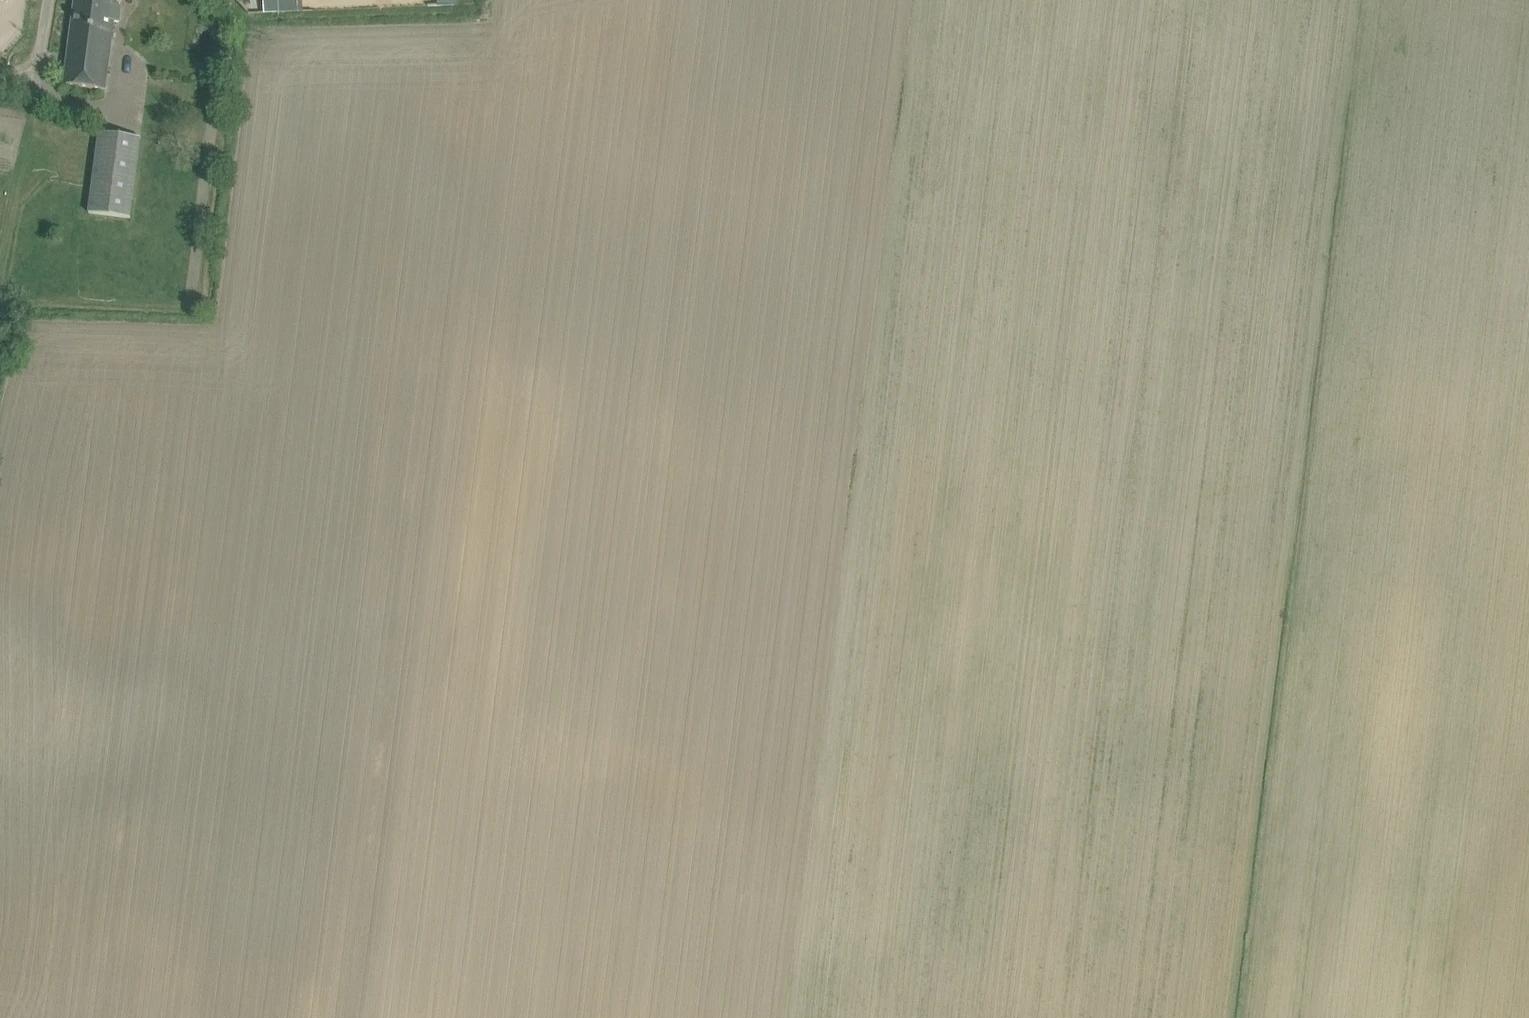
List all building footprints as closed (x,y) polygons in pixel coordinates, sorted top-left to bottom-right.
[(117,0),(76,0),(65,84),(85,86),(108,89),(116,22),(120,21),(120,15),(121,5),(117,4),(117,0)] [(278,12),(295,11),(295,0),(278,0),(278,12)] [(131,218),(142,138),(100,132),(89,212),(131,218)]
